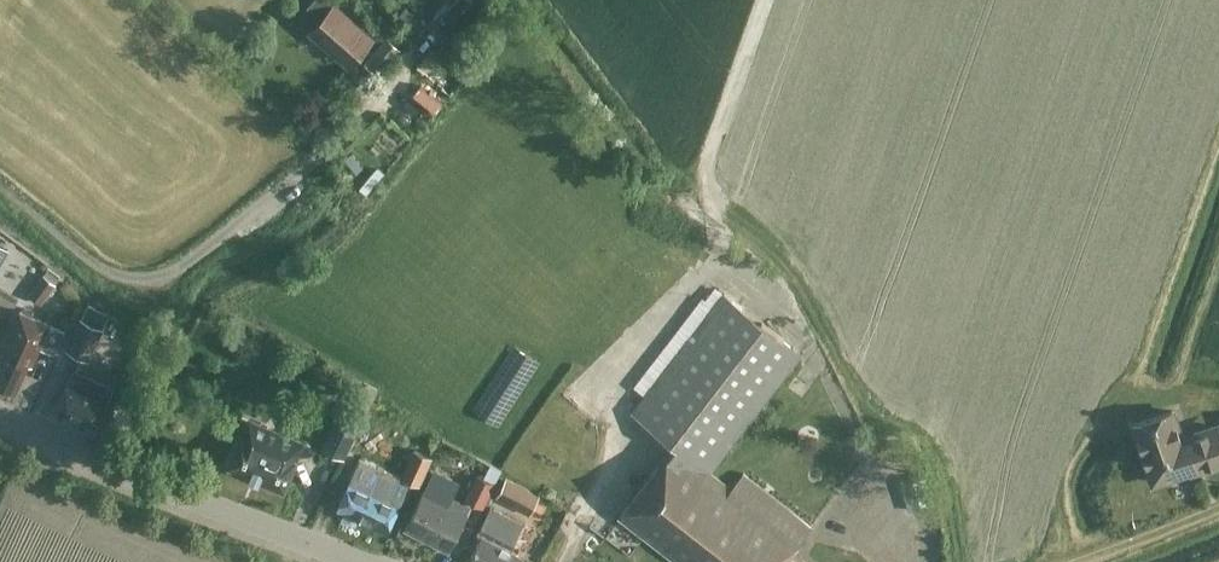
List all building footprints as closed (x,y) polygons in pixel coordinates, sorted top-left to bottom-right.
[(307,5),(322,18),(312,29),(348,62),(370,37),(328,0),(311,0),(307,5)] [(436,17),(448,29),(477,0),(453,0),(436,17)] [(400,49),(386,36),(362,61),(376,74),(400,49)] [(0,244),(0,263),(8,248),(0,244)] [(47,267),(27,293),(39,303),(59,277),(47,267)] [(724,482),(733,471),(722,463),(713,474),(710,471),(801,352),(723,292),(631,411),(673,444),(619,515),(679,561),(797,561),(789,556),(812,525),(743,472),(731,487),(724,482)] [(88,358),(102,328),(109,314),(86,304),(80,318),(66,348),(88,358)] [(64,329),(19,310),(7,337),(11,339),(0,363),(0,382),(16,389),(27,362),(31,364),(39,346),(54,352),(64,329)] [(105,401),(112,388),(73,368),(68,379),(54,407),(94,426),(106,401),(105,401)] [(343,456),(362,417),(341,407),(322,446),(343,456)] [(1181,438),(1171,410),(1133,423),(1152,481),(1189,468),(1190,471),(1218,461),(1218,425),(1181,438)] [(295,458),(303,440),(280,430),(280,433),(247,419),(241,435),(240,434),(228,464),(284,488),(296,458),(295,458)] [(421,486),(433,459),(413,450),(401,477),(421,486)] [(482,507),(501,469),(484,460),(476,456),(470,471),(477,474),(464,498),(482,507)] [(387,530),(404,494),(353,470),(337,507),(387,530)] [(519,477),(516,483),(505,477),(496,495),(529,513),(539,495),(533,492),(536,486),(519,477)] [(449,549),(468,510),(449,501),(452,495),(426,483),(404,527),(449,549)] [(524,524),(490,506),(476,532),(481,535),(469,558),(477,561),(519,561),(522,555),(511,549),(524,524)]
